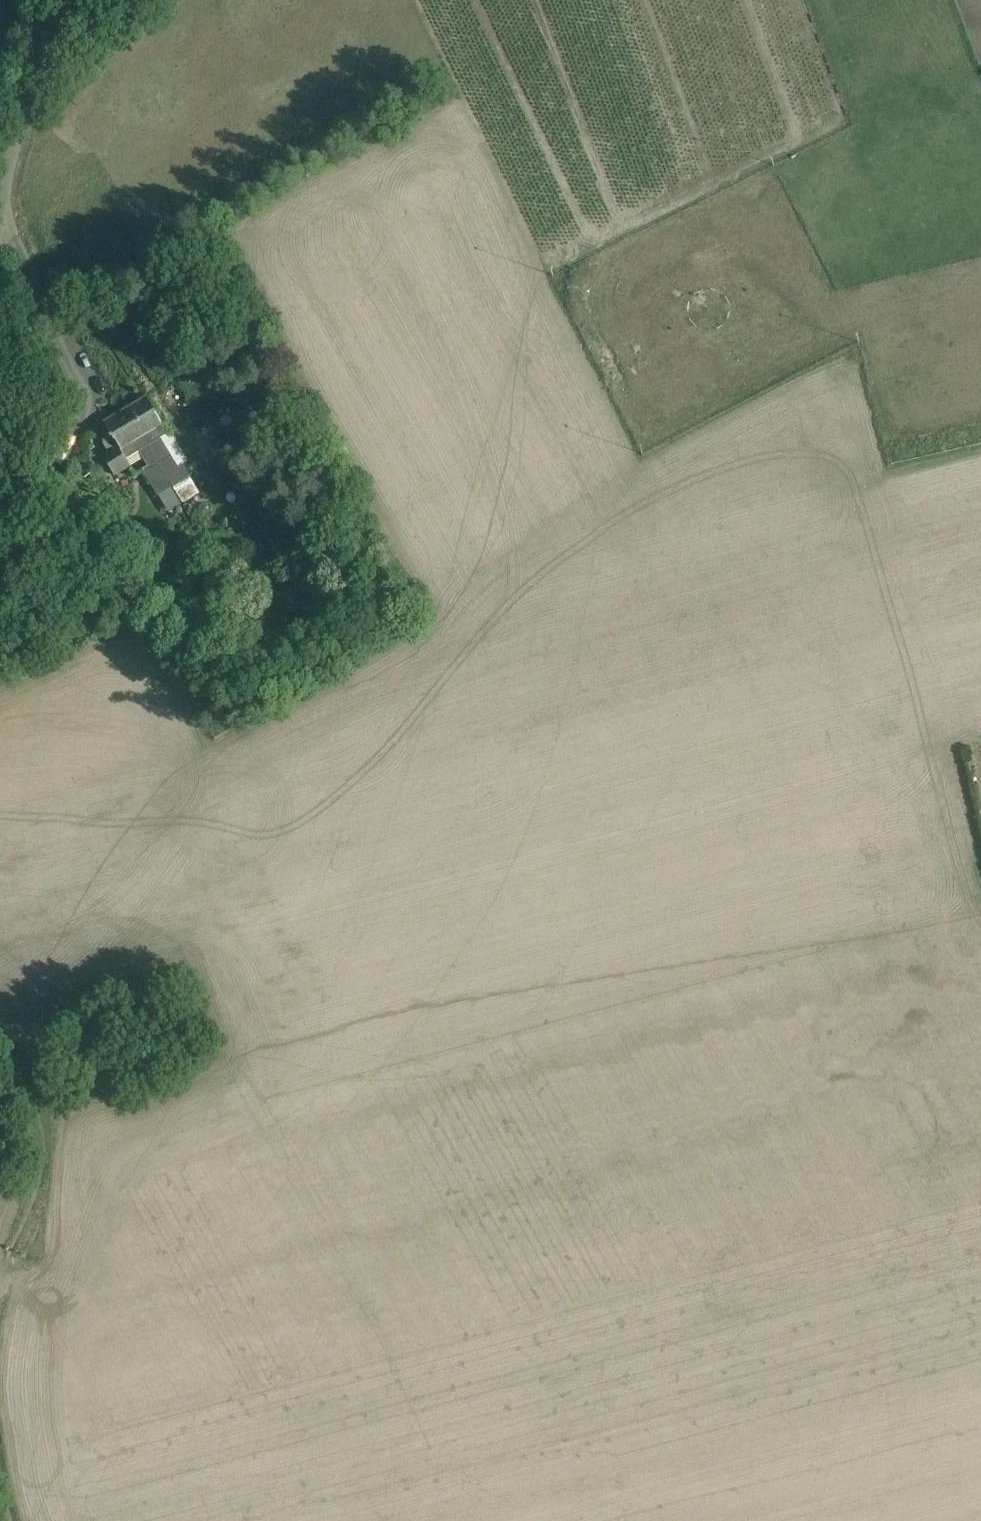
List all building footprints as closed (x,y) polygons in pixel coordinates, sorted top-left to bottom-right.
[(147,397),(126,410),(148,447),(157,461),(166,477),(171,484),(182,502),(197,493),(188,478),(191,477),(183,464),(178,468),(161,439),(169,434),(147,397)] [(128,459),(148,447),(126,410),(104,423),(112,435),(110,436),(112,439),(113,438),(118,446),(105,455),(117,475),(132,465),(128,459)] [(151,486),(166,477),(157,461),(148,467),(141,470),(151,486)]
